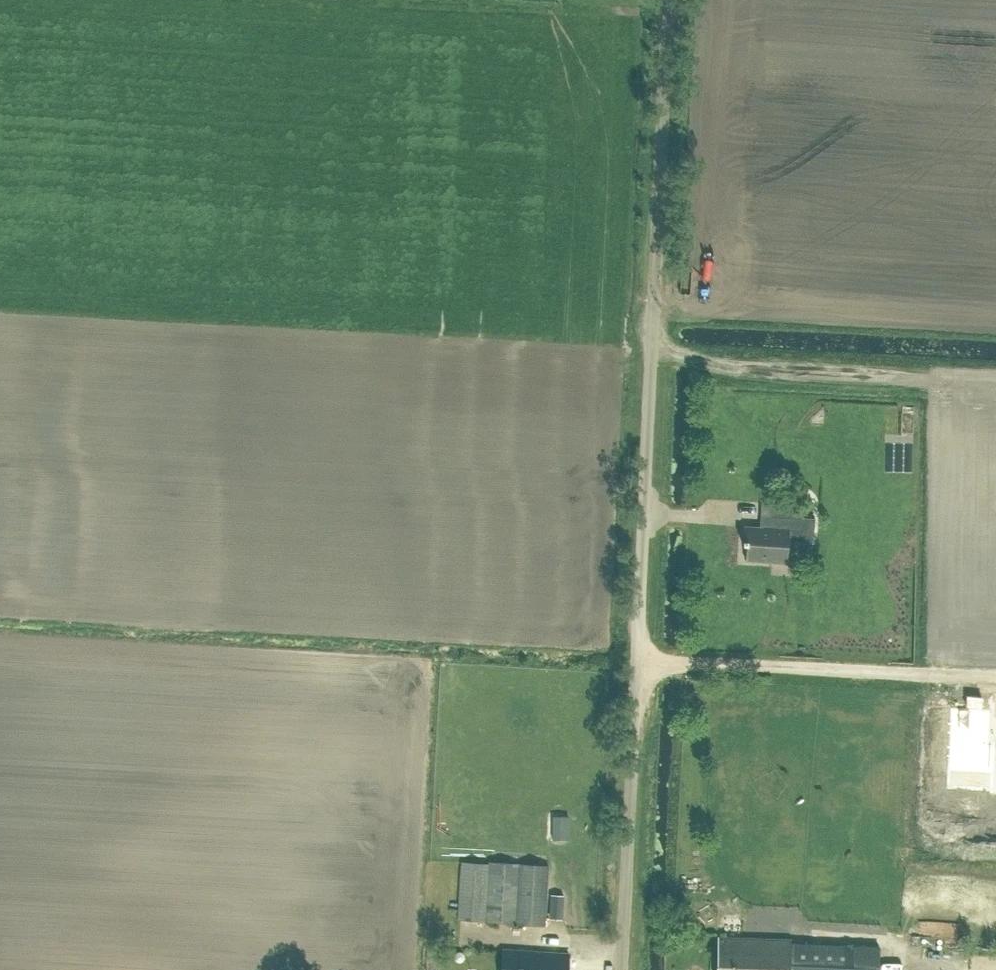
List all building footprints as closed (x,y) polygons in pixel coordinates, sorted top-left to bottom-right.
[(780,528),(761,527),(744,526),(743,545),(746,546),(746,560),(787,563),(789,530),(802,531),(802,517),(803,505),(771,503),(770,516),(780,516),(780,528)] [(951,709),(948,771),(992,773),(994,745),(987,745),(989,711),(951,709)] [(544,926),(548,865),(489,861),(489,863),(460,861),(455,919),(544,926)] [(562,916),(563,895),(549,894),(548,915),(562,916)] [(850,945),(791,943),(791,940),(718,938),(717,969),(874,969),(874,946),(850,945)] [(569,953),(501,949),(500,969),(567,969),(569,953)]
